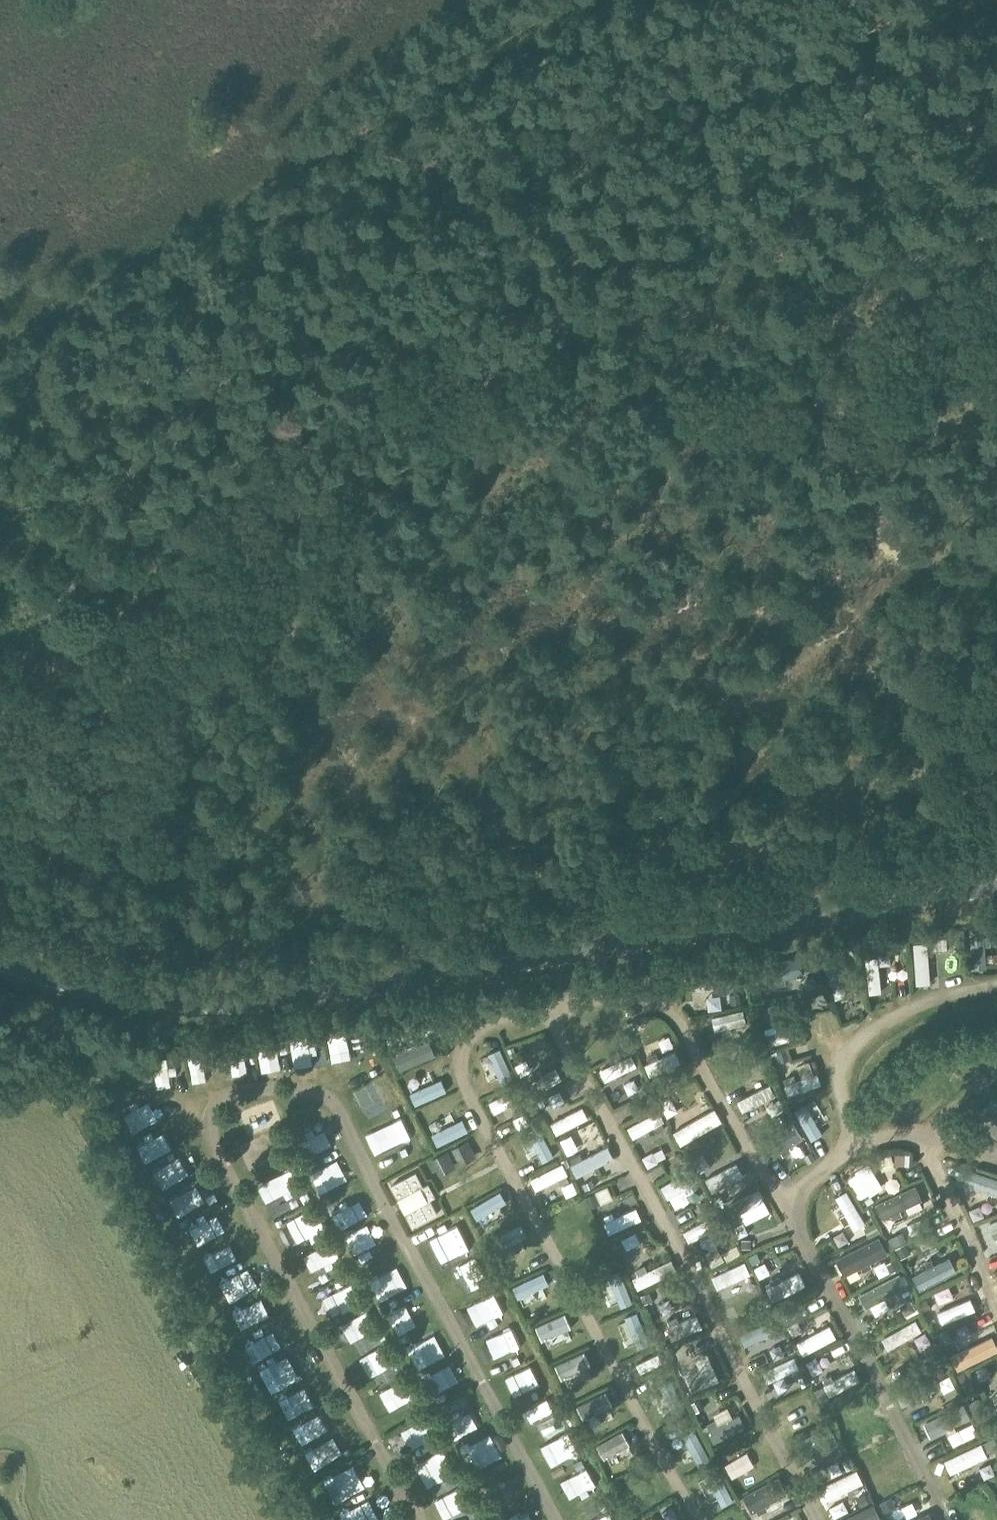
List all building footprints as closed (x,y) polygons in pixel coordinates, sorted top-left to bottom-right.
[(967,940),(966,928),(957,929),(958,941),(967,940)] [(970,929),(974,967),(987,966),(985,945),(991,944),(990,935),(984,935),(983,928),(970,929)] [(931,982),(928,941),(914,942),(917,983),(931,982)] [(820,962),(830,960),(827,950),(818,951),(820,962)] [(866,957),(870,992),(882,991),(878,955),(866,957)] [(802,956),(752,963),(755,981),(776,977),(777,983),(786,982),(785,976),(805,973),(802,956)] [(847,973),(843,959),(825,964),(836,997),(848,993),(842,975),(847,973)] [(705,961),(683,965),(684,976),(706,973),(705,961)] [(762,995),(762,986),(753,987),(753,996),(762,995)] [(755,1005),(757,1016),(767,1014),(764,1003),(755,1005)] [(792,1013),(761,1022),(764,1032),(795,1024),(792,1013)] [(442,1022),(438,1014),(430,1018),(434,1026),(442,1022)] [(321,1019),(325,1048),(344,1046),(341,1017),(321,1019)] [(637,1018),(628,1022),(630,1029),(640,1025),(637,1018)] [(297,1022),(283,1026),(287,1043),(302,1039),(297,1022)] [(768,1034),(771,1045),(800,1037),(797,1026),(768,1034)] [(211,1035),(215,1065),(234,1062),(230,1032),(211,1035)] [(746,1036),(714,1041),(715,1052),(748,1047),(746,1036)] [(187,1040),(189,1068),(204,1067),(202,1040),(187,1040)] [(427,1040),(396,1054),(402,1068),(434,1054),(427,1040)] [(140,1048),(148,1077),(170,1072),(162,1043),(140,1048)] [(489,1053),(503,1084),(514,1079),(500,1048),(489,1053)] [(778,1061),(789,1058),(786,1049),(776,1052),(778,1061)] [(102,1054),(104,1063),(126,1060),(125,1050),(102,1054)] [(650,1074),(681,1060),(677,1050),(646,1064),(650,1074)] [(550,1054),(528,1069),(535,1079),(557,1064),(550,1054)] [(606,1080),(638,1065),(632,1054),(601,1070),(606,1080)] [(406,1073),(412,1085),(444,1071),(438,1059),(406,1073)] [(363,1096),(386,1086),(379,1071),(357,1082),(363,1096)] [(815,1073),(802,1078),(797,1080),(795,1074),(785,1077),(787,1083),(785,1084),(789,1094),(822,1083),(818,1072),(815,1073)] [(738,1097),(770,1083),(765,1073),(733,1087),(738,1097)] [(411,1092),(416,1104),(446,1090),(441,1078),(411,1092)] [(522,1085),(490,1101),(495,1112),(527,1096),(522,1085)] [(643,1098),(649,1109),(658,1104),(653,1093),(643,1098)] [(548,1095),(539,1100),(542,1106),(551,1102),(548,1095)] [(974,1122),(996,1138),(996,1101),(991,1097),(974,1122)] [(431,1132),(467,1114),(460,1101),(425,1119),(431,1132)] [(813,1139),(824,1133),(807,1103),(796,1110),(813,1139)] [(388,1137),(408,1128),(397,1105),(378,1114),(388,1137)] [(582,1107),(552,1122),(557,1133),(588,1118),(582,1107)] [(682,1144),(722,1121),(715,1108),(674,1131),(682,1144)] [(657,1132),(665,1128),(662,1122),(665,1121),(659,1111),(629,1127),(635,1137),(654,1126),(657,1132)] [(462,1118),(432,1133),(438,1144),(468,1129),(462,1118)] [(795,1120),(763,1141),(772,1156),(782,1149),(784,1154),(792,1149),(789,1145),(804,1135),(795,1120)] [(138,1149),(155,1141),(146,1122),(129,1131),(138,1149)] [(544,1160),(554,1154),(538,1125),(528,1131),(544,1160)] [(465,1141),(453,1147),(461,1164),(473,1157),(465,1141)] [(578,1176),(614,1158),(609,1146),(572,1165),(578,1176)] [(149,1162),(156,1176),(183,1162),(176,1148),(149,1162)] [(810,1163),(816,1158),(811,1150),(804,1155),(810,1163)] [(670,1158),(675,1166),(686,1161),(681,1152),(670,1158)] [(305,1164),(314,1177),(330,1166),(322,1153),(305,1164)] [(449,1161),(444,1153),(432,1159),(436,1168),(449,1161)] [(895,1164),(909,1164),(910,1153),(895,1153),(895,1164)] [(277,1186),(297,1176),(288,1157),(268,1166),(277,1186)] [(744,1175),(737,1162),(706,1178),(713,1191),(744,1175)] [(568,1173),(563,1163),(532,1178),(537,1188),(568,1173)] [(869,1164),(856,1172),(871,1197),(884,1188),(869,1164)] [(670,1197),(698,1181),(691,1170),(664,1185),(670,1197)] [(971,1170),(966,1183),(996,1194),(996,1178),(971,1170)] [(416,1171),(390,1184),(401,1203),(398,1204),(402,1211),(404,1210),(412,1226),(438,1212),(430,1198),(435,1195),(428,1182),(423,1185),(416,1171)] [(162,1185),(170,1205),(186,1198),(178,1178),(162,1185)] [(326,1204),(353,1194),(347,1178),(320,1188),(326,1204)] [(849,1217),(860,1210),(841,1178),(829,1184),(849,1217)] [(586,1189),(595,1184),(592,1179),(583,1183),(586,1189)] [(917,1184),(877,1203),(884,1216),(892,1212),(894,1217),(903,1212),(900,1208),(923,1197),(917,1184)] [(764,1201),(759,1190),(730,1205),(735,1216),(764,1201)] [(506,1201),(500,1191),(471,1207),(477,1218),(506,1201)] [(586,1197),(590,1207),(601,1201),(597,1192),(586,1197)] [(710,1197),(699,1203),(704,1212),(715,1206),(710,1197)] [(312,1203),(286,1209),(290,1227),(316,1221),(312,1203)] [(202,1205),(179,1217),(188,1234),(211,1222),(202,1205)] [(604,1222),(609,1233),(642,1218),(636,1207),(604,1222)] [(708,1232),(710,1237),(718,1233),(715,1228),(719,1225),(713,1215),(688,1229),(693,1240),(708,1232)] [(455,1220),(427,1234),(437,1252),(464,1238),(455,1220)] [(352,1250),(376,1239),(369,1224),(345,1235),(352,1250)] [(325,1225),(303,1236),(314,1258),(336,1247),(325,1225)] [(491,1241),(498,1253),(527,1236),(520,1225),(491,1241)] [(633,1225),(621,1229),(625,1242),(637,1238),(633,1225)] [(896,1244),(906,1238),(902,1230),(892,1236),(896,1244)] [(846,1274),(861,1266),(864,1270),(872,1266),(870,1261),(888,1252),(879,1236),(837,1257),(846,1274)] [(499,1256),(504,1267),(537,1251),(531,1239),(499,1256)] [(742,1247),(751,1247),(751,1239),(742,1239),(742,1247)] [(201,1261),(217,1256),(213,1241),(196,1246),(201,1261)] [(906,1243),(897,1248),(902,1257),(911,1252),(906,1243)] [(737,1245),(723,1252),(728,1260),(741,1253),(737,1245)] [(758,1250),(749,1255),(754,1263),(762,1258),(758,1250)] [(611,1251),(581,1267),(586,1277),(617,1261),(611,1251)] [(231,1280),(239,1276),(227,1253),(219,1257),(231,1280)] [(443,1270),(451,1286),(481,1270),(473,1254),(443,1270)] [(372,1290),(401,1273),(392,1257),(377,1265),(376,1263),(361,1271),(372,1290)] [(914,1276),(920,1288),(956,1270),(949,1257),(935,1265),(932,1258),(926,1261),(929,1268),(914,1276)] [(901,1266),(896,1258),(888,1263),(892,1271),(901,1266)] [(638,1274),(634,1276),(639,1287),(672,1271),(667,1260),(647,1269),(644,1263),(635,1268),(638,1274)] [(746,1261),(714,1276),(719,1288),(752,1273),(746,1261)] [(205,1272),(215,1289),(229,1281),(219,1263),(205,1272)] [(343,1263),(325,1276),(338,1293),(355,1280),(343,1263)] [(513,1285),(519,1297),(549,1283),(543,1271),(513,1285)] [(621,1271),(609,1276),(622,1306),(633,1301),(621,1271)] [(806,1284),(800,1271),(767,1287),(773,1299),(806,1284)] [(896,1291),(907,1285),(900,1273),(861,1294),(867,1306),(871,1304),(884,1297),(889,1294),(892,1299),(898,1296),(896,1291)] [(478,1305),(497,1296),(490,1279),(470,1288),(478,1305)] [(221,1301),(232,1320),(251,1309),(240,1290),(221,1301)] [(653,1299),(649,1292),(641,1296),(645,1303),(653,1299)] [(392,1323),(409,1313),(399,1296),(382,1307),(392,1323)] [(363,1299),(342,1310),(352,1329),(373,1318),(363,1299)] [(917,1308),(911,1299),(901,1305),(907,1314),(917,1308)] [(923,1310),(931,1307),(928,1299),(920,1302),(923,1310)] [(971,1299),(939,1312),(943,1323),(975,1310),(971,1299)] [(638,1312),(626,1316),(639,1347),(650,1343),(638,1312)] [(537,1326),(543,1340),(572,1326),(565,1313),(537,1326)] [(670,1325),(667,1326),(672,1339),(702,1327),(696,1314),(679,1321),(677,1316),(668,1320),(670,1325)] [(247,1350),(275,1337),(265,1315),(237,1328),(247,1350)] [(482,1327),(492,1346),(515,1334),(505,1315),(482,1327)] [(783,1328),(777,1316),(741,1334),(746,1345),(783,1328)] [(889,1348),(923,1330),(917,1319),(884,1338),(889,1348)] [(798,1341),(804,1353),(837,1336),(831,1324),(798,1341)] [(400,1336),(411,1357),(430,1347),(420,1326),(400,1336)] [(948,1329),(937,1334),(941,1341),(951,1337),(948,1329)] [(373,1360),(392,1351),(383,1334),(364,1343),(373,1360)] [(951,1356),(957,1369),(996,1350),(996,1344),(993,1336),(951,1356)] [(793,1341),(787,1344),(790,1352),(797,1349),(793,1341)] [(275,1342),(256,1357),(265,1368),(283,1353),(275,1342)] [(563,1378),(591,1365),(585,1351),(556,1364),(563,1378)] [(663,1362),(658,1353),(637,1364),(641,1372),(663,1362)] [(530,1356),(504,1368),(513,1389),(539,1378),(530,1356)] [(800,1367),(795,1356),(763,1371),(768,1382),(800,1367)] [(850,1357),(818,1371),(824,1382),(855,1367),(850,1357)] [(714,1366),(687,1377),(693,1390),(719,1379),(714,1366)] [(861,1379),(855,1368),(825,1384),(830,1395),(861,1379)] [(405,1372),(379,1383),(385,1398),(411,1387),(405,1372)] [(964,1372),(957,1376),(960,1382),(967,1379),(964,1372)] [(806,1375),(799,1378),(803,1385),(809,1382),(806,1375)] [(935,1375),(898,1393),(904,1405),(923,1396),(925,1400),(934,1396),(932,1392),(941,1388),(935,1375)] [(282,1407),(299,1396),(289,1380),(272,1391),(282,1407)] [(686,1410),(672,1380),(661,1386),(675,1415),(686,1410)] [(966,1394),(974,1390),(970,1381),(962,1385),(966,1394)] [(525,1393),(533,1414),(553,1405),(545,1385),(525,1393)] [(585,1419),(613,1405),(606,1391),(578,1405),(585,1419)] [(785,1418),(796,1410),(787,1398),(776,1405),(785,1418)] [(438,1410),(445,1427),(471,1416),(463,1399),(438,1410)] [(984,1407),(980,1399),(971,1404),(975,1412),(984,1407)] [(926,1423),(932,1436),(971,1417),(964,1404),(926,1423)] [(317,1420),(307,1405),(287,1418),(296,1433),(317,1420)] [(427,1412),(398,1424),(405,1442),(434,1430),(427,1412)] [(709,1430),(715,1442),(746,1426),(740,1414),(733,1417),(719,1425),(715,1419),(707,1423),(710,1429),(709,1430)] [(564,1422),(544,1432),(552,1450),(573,1440),(564,1422)] [(837,1438),(831,1425),(797,1441),(804,1454),(837,1438)] [(695,1429),(684,1435),(700,1464),(710,1459),(695,1429)] [(605,1458),(630,1444),(623,1430),(598,1444),(605,1458)] [(991,1450),(996,1447),(996,1439),(996,1436),(986,1441),(991,1450)] [(420,1468),(448,1453),(439,1437),(411,1451),(420,1468)] [(926,1453),(931,1463),(957,1451),(952,1441),(926,1453)] [(988,1456),(982,1442),(945,1460),(952,1473),(988,1456)] [(571,1479),(590,1469),(583,1455),(564,1465),(571,1479)] [(653,1460),(640,1467),(648,1480),(660,1472),(653,1460)] [(320,1474),(326,1488),(352,1477),(346,1463),(320,1474)] [(476,1478),(485,1495),(510,1483),(502,1466),(476,1478)] [(858,1468),(818,1488),(825,1501),(865,1481),(858,1468)] [(723,1505),(734,1499),(718,1469),(707,1475),(723,1505)] [(975,1475),(943,1489),(948,1502),(981,1487),(975,1475)] [(442,1514),(473,1498),(465,1482),(433,1498),(442,1514)] [(762,1504),(777,1496),(772,1485),(757,1493),(762,1504)] [(577,1519),(583,1519),(609,1507),(601,1489),(569,1504),(577,1519)] [(862,1505),(870,1501),(866,1493),(858,1497),(862,1505)] [(969,1502),(974,1514),(986,1509),(981,1497),(969,1502)] [(892,1498),(881,1503),(885,1511),(896,1506),(892,1498)] [(837,1519),(853,1512),(848,1501),(832,1508),(837,1519)] [(881,1517),(874,1503),(842,1519),(874,1519),(881,1517)] [(523,1504),(510,1510),(510,1509),(496,1515),(498,1519),(531,1519),(523,1504)]
